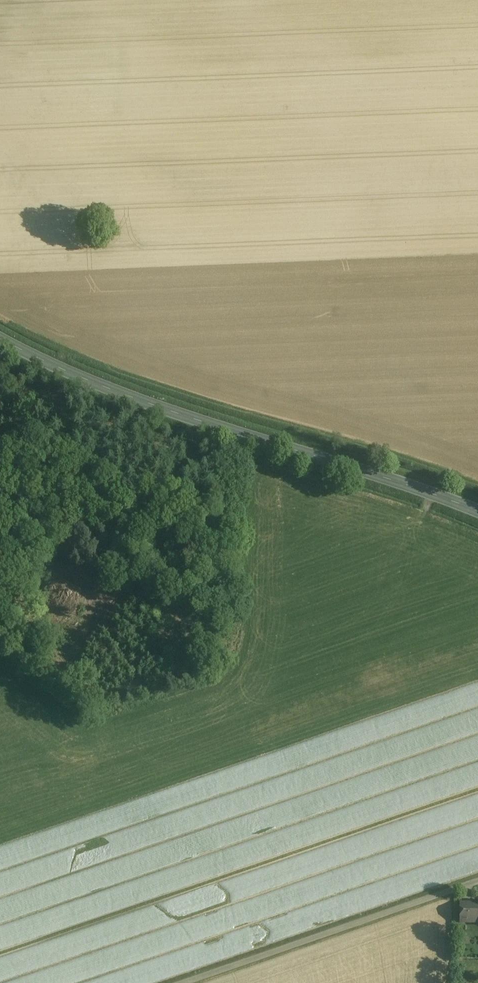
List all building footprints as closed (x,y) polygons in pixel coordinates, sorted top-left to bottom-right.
[(471,905),(461,905),(461,923),(471,923),(471,907),(471,905)]
